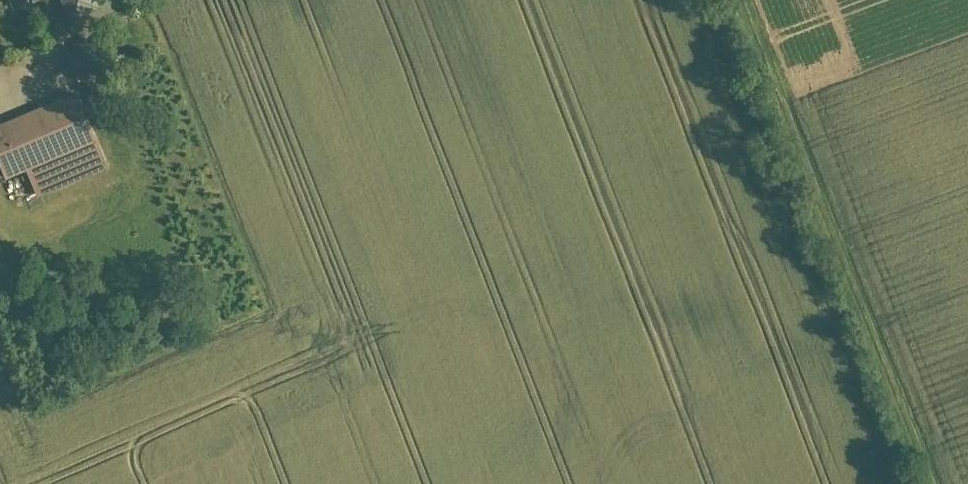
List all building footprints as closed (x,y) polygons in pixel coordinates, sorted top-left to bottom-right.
[(16,9),(38,0),(12,0),(16,9)] [(0,130),(0,164),(6,178),(27,170),(38,196),(108,167),(78,97),(0,130)]
